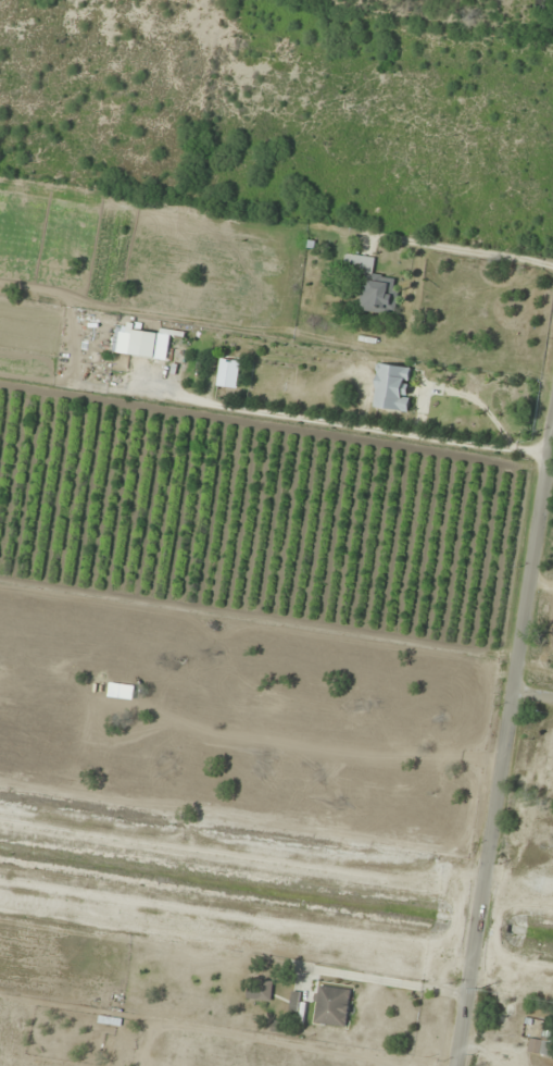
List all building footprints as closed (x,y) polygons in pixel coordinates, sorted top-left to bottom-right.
[(376,257),(345,254),(343,274),(362,276),(359,312),(394,315),(398,278),(374,275),(376,257)] [(154,359),(158,335),(134,331),(130,355),(154,359)] [(374,410),(409,412),(412,366),(376,364),(374,410)] [(273,982),(258,982),(258,1001),(272,1001),(273,982)] [(313,1023),(347,1028),(353,990),(320,985),(313,1023)] [(528,1052),(549,1055),(551,1042),(531,1039),(528,1052)]
